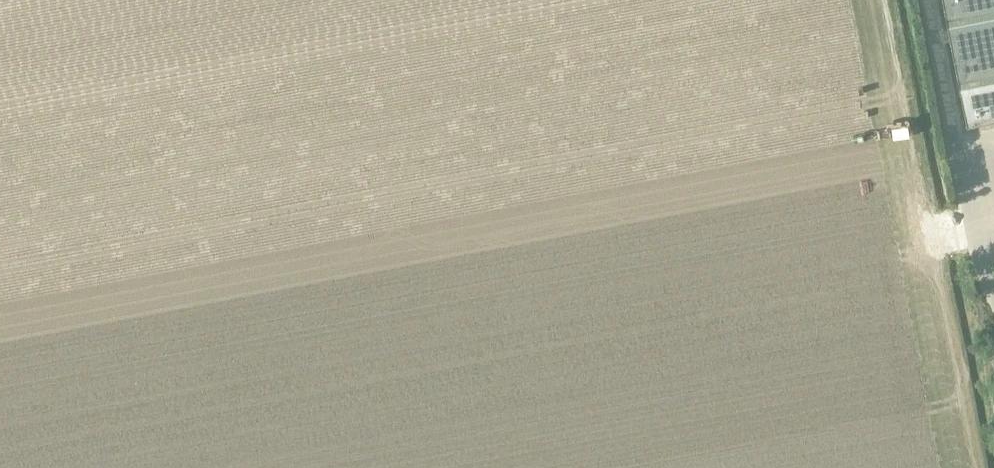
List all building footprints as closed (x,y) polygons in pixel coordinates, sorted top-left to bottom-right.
[(966,126),(993,121),(993,0),(942,0),(966,126)]
